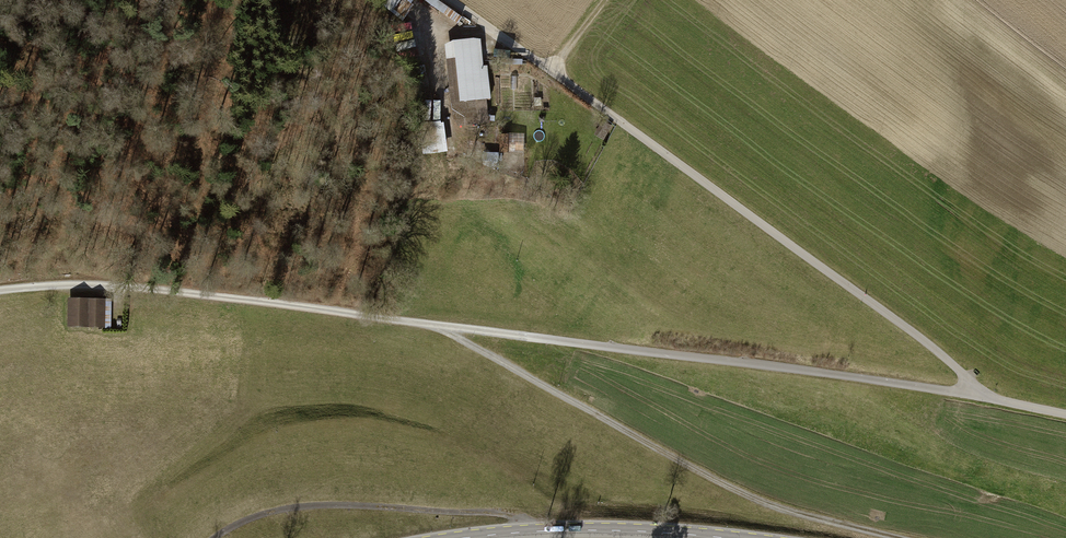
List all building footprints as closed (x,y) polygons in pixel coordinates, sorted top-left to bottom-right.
[(477,38),(443,42),(452,125),(486,121),(477,38)] [(442,155),(438,119),(419,121),(423,158),(442,155)] [(112,300),(68,300),(68,329),(111,329),(112,300)]
